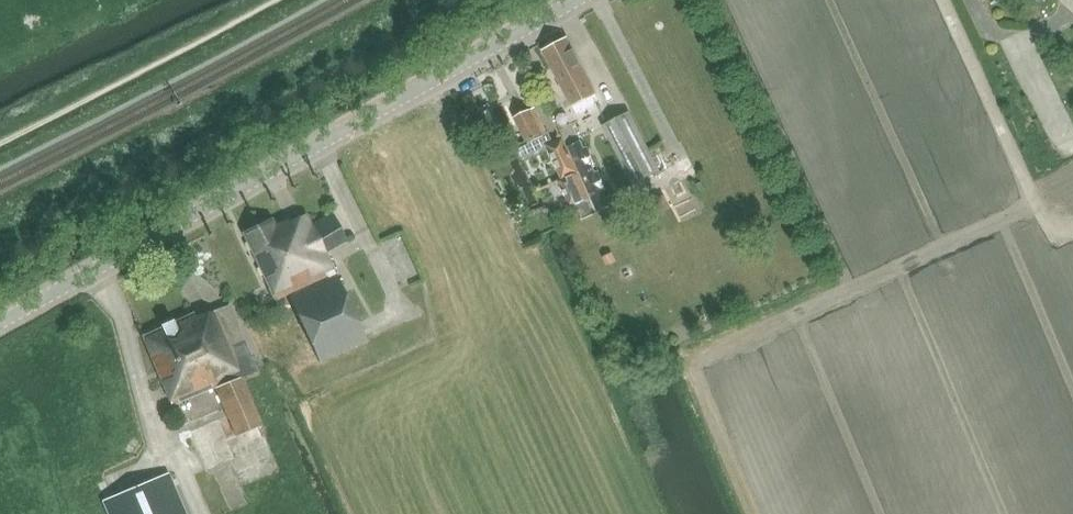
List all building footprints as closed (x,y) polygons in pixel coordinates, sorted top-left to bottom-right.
[(544,49),(576,114),(600,102),(567,37),(544,49)] [(515,117),(526,142),(516,147),(521,159),(545,147),(543,143),(552,139),(548,132),(546,133),(534,108),(515,117)] [(602,126),(632,184),(658,171),(628,112),(602,126)] [(583,219),(596,213),(596,211),(610,205),(602,189),(606,187),(599,170),(595,172),(591,165),(595,163),(588,147),(584,148),(580,141),(567,147),(562,138),(547,145),(562,179),(560,180),(570,206),(579,210),(583,219)] [(687,180),(649,196),(655,210),(693,194),(687,180)] [(272,218),(242,232),(254,258),(274,301),(289,295),(335,273),(325,252),(346,242),(333,215),(312,224),(307,214),(289,223),(287,219),(275,225),(272,218)] [(366,341),(335,273),(289,295),(319,362),(366,341)] [(261,426),(240,377),(257,370),(229,305),(196,319),(194,315),(142,337),(172,406),(214,388),(228,420),(219,423),(217,420),(190,432),(206,470),(234,459),(226,440),(261,426)] [(109,513),(185,513),(169,475),(104,503),(109,513)]
